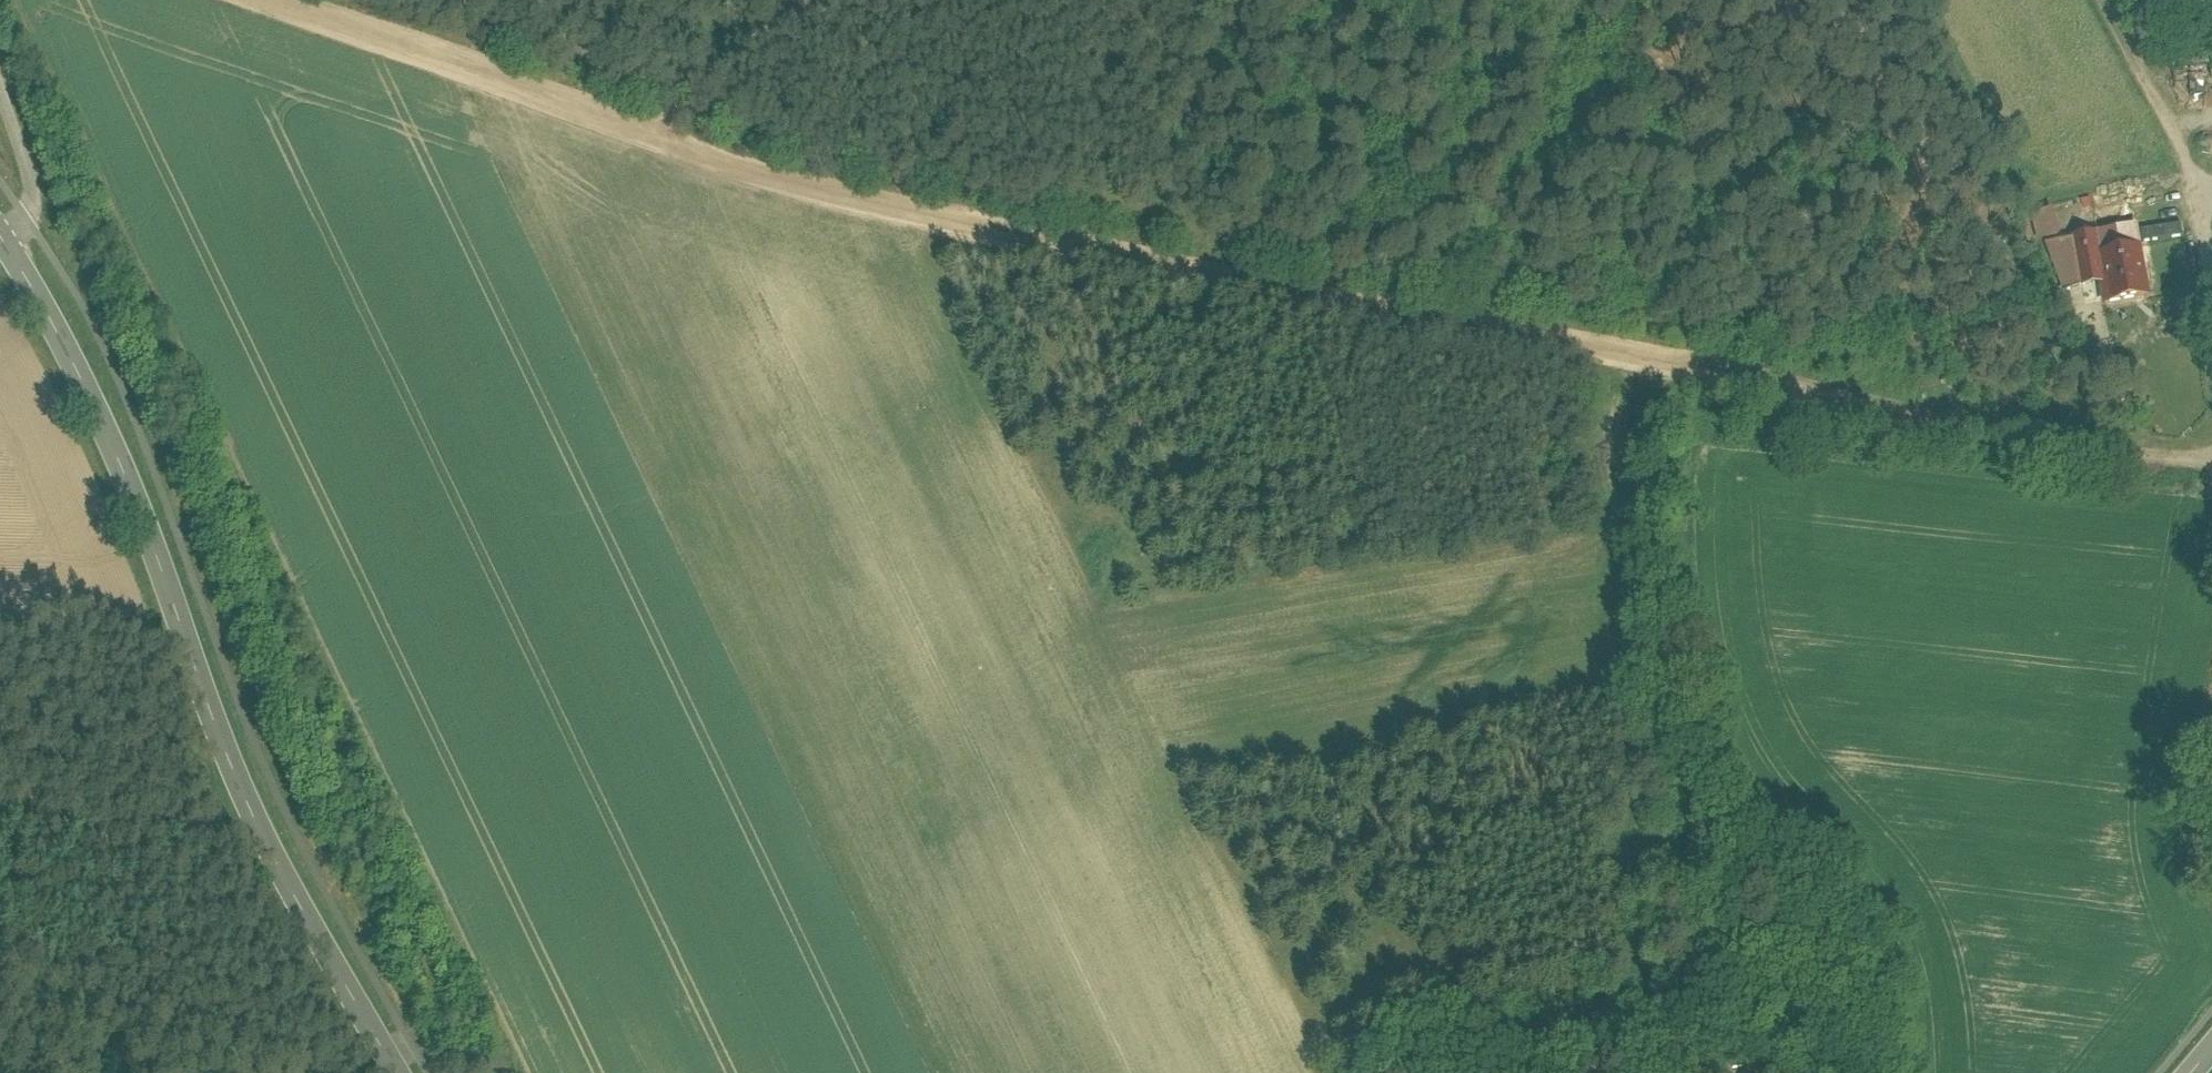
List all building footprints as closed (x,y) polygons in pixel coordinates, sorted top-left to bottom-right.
[(2035,241),(2056,235),(2048,208),(2027,214),(2035,241)] [(2138,222),(2060,239),(2071,287),(2102,281),(2107,304),(2154,294),(2138,222)]
